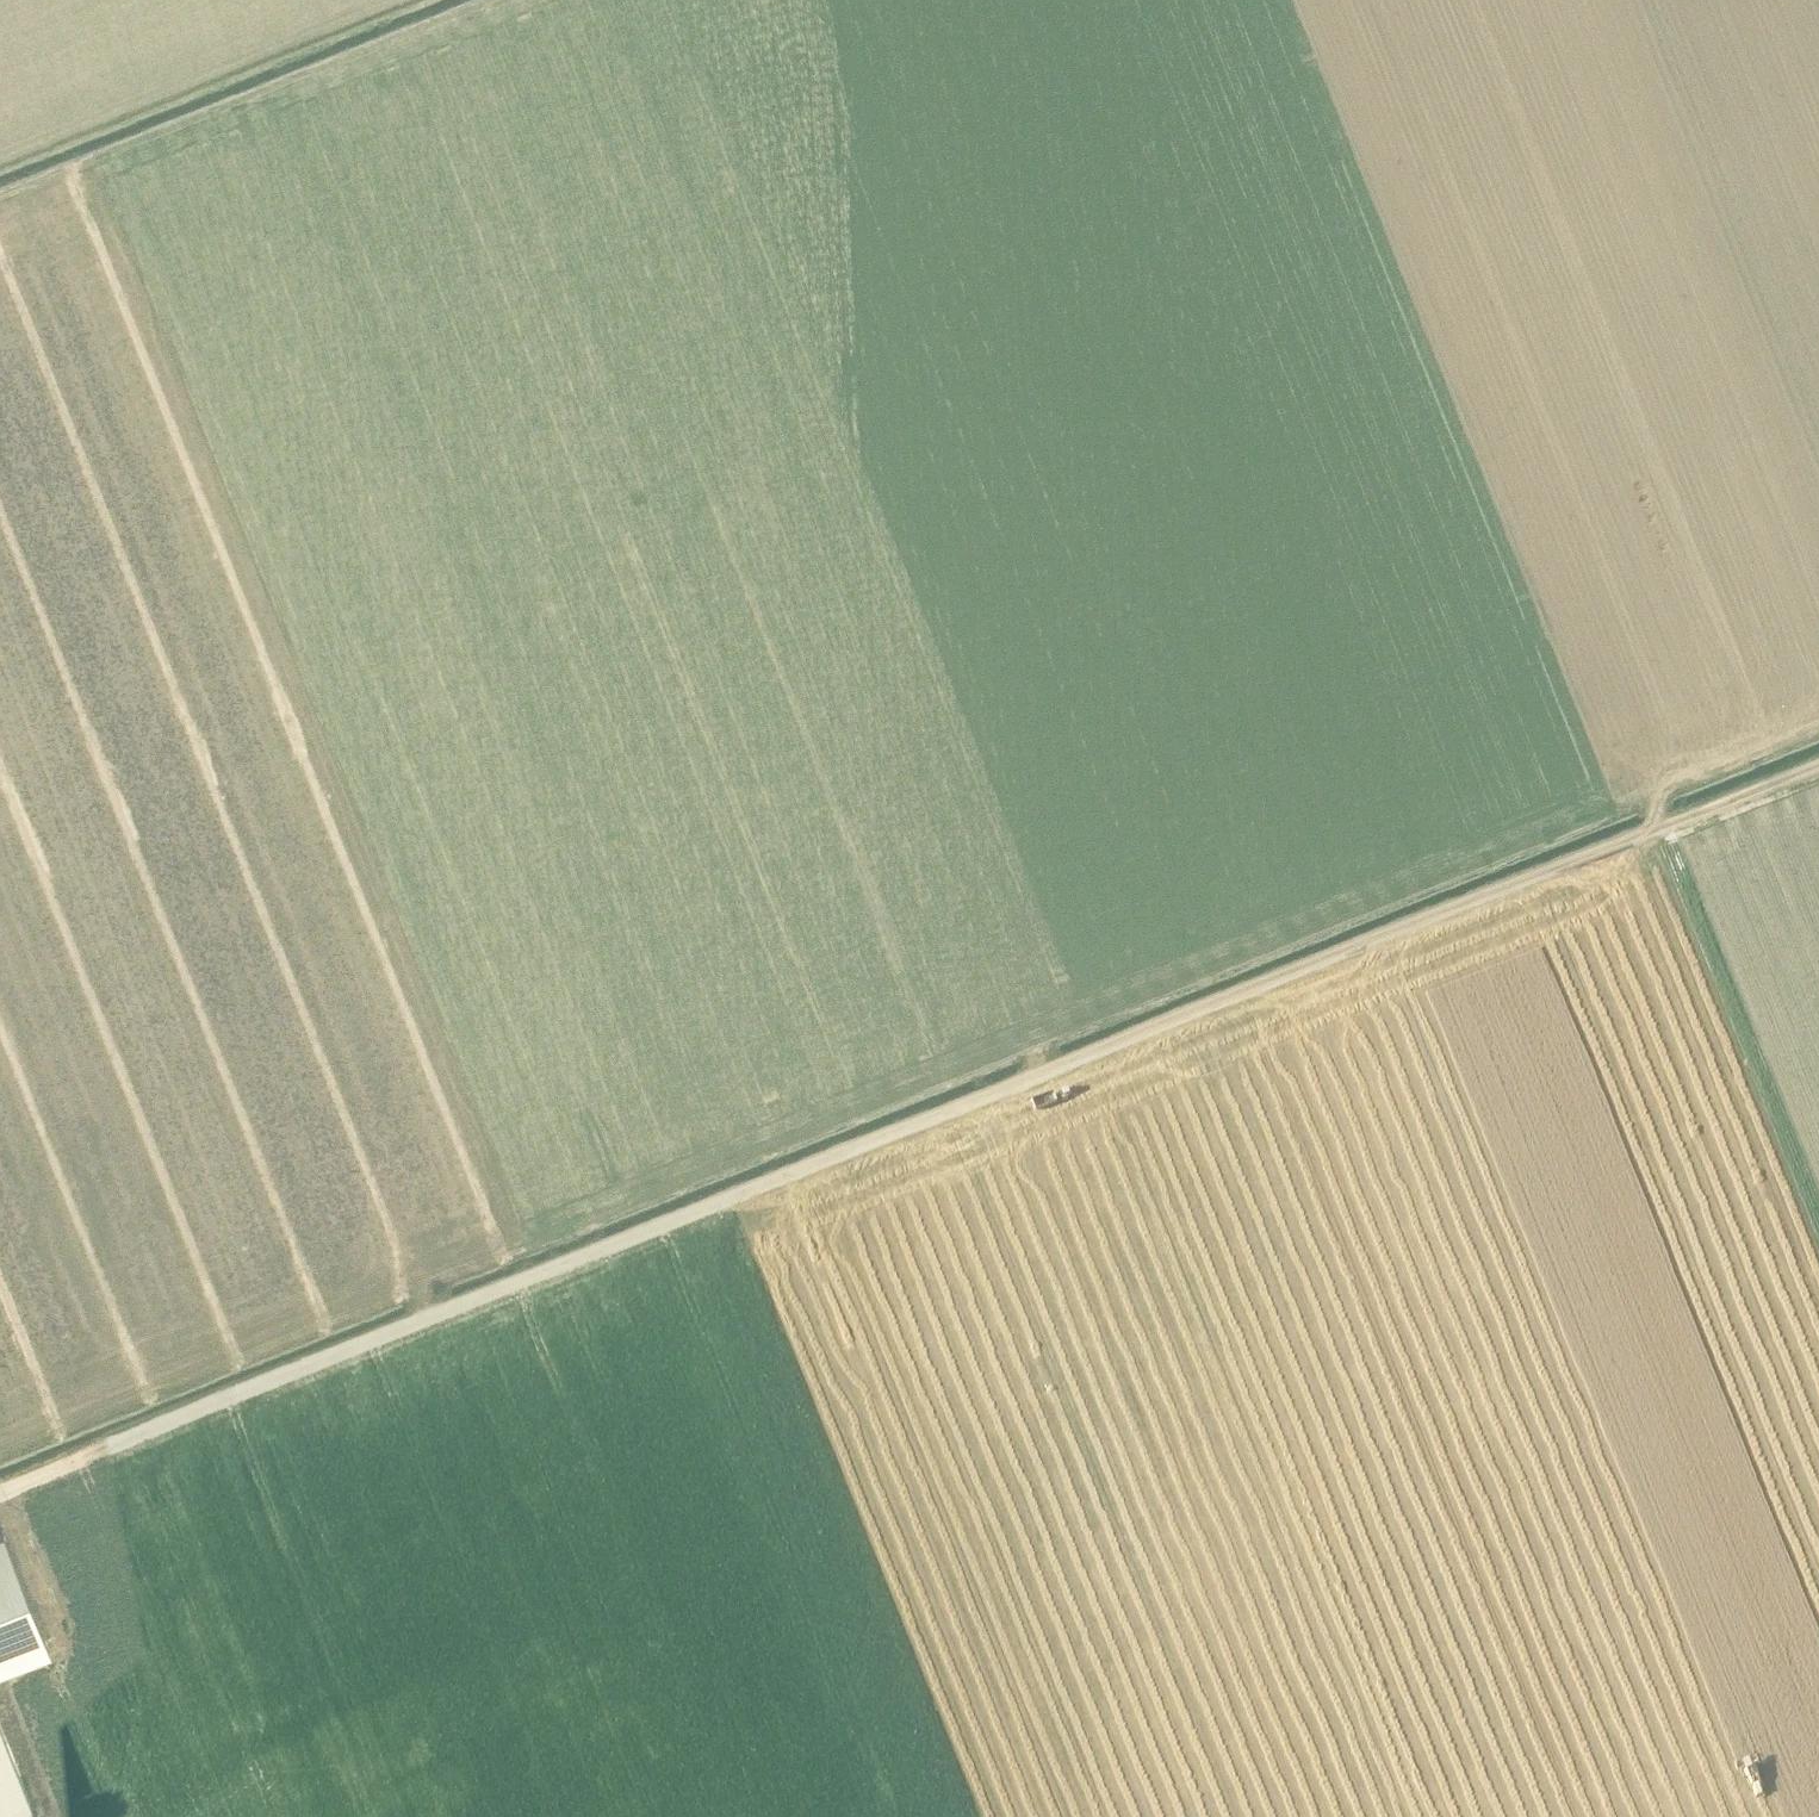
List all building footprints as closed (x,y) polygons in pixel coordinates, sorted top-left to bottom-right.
[(0,1532),(0,1664),(48,1645),(3,1531),(0,1532)] [(35,1810),(0,1722),(0,1816),(17,1816),(35,1810)]
